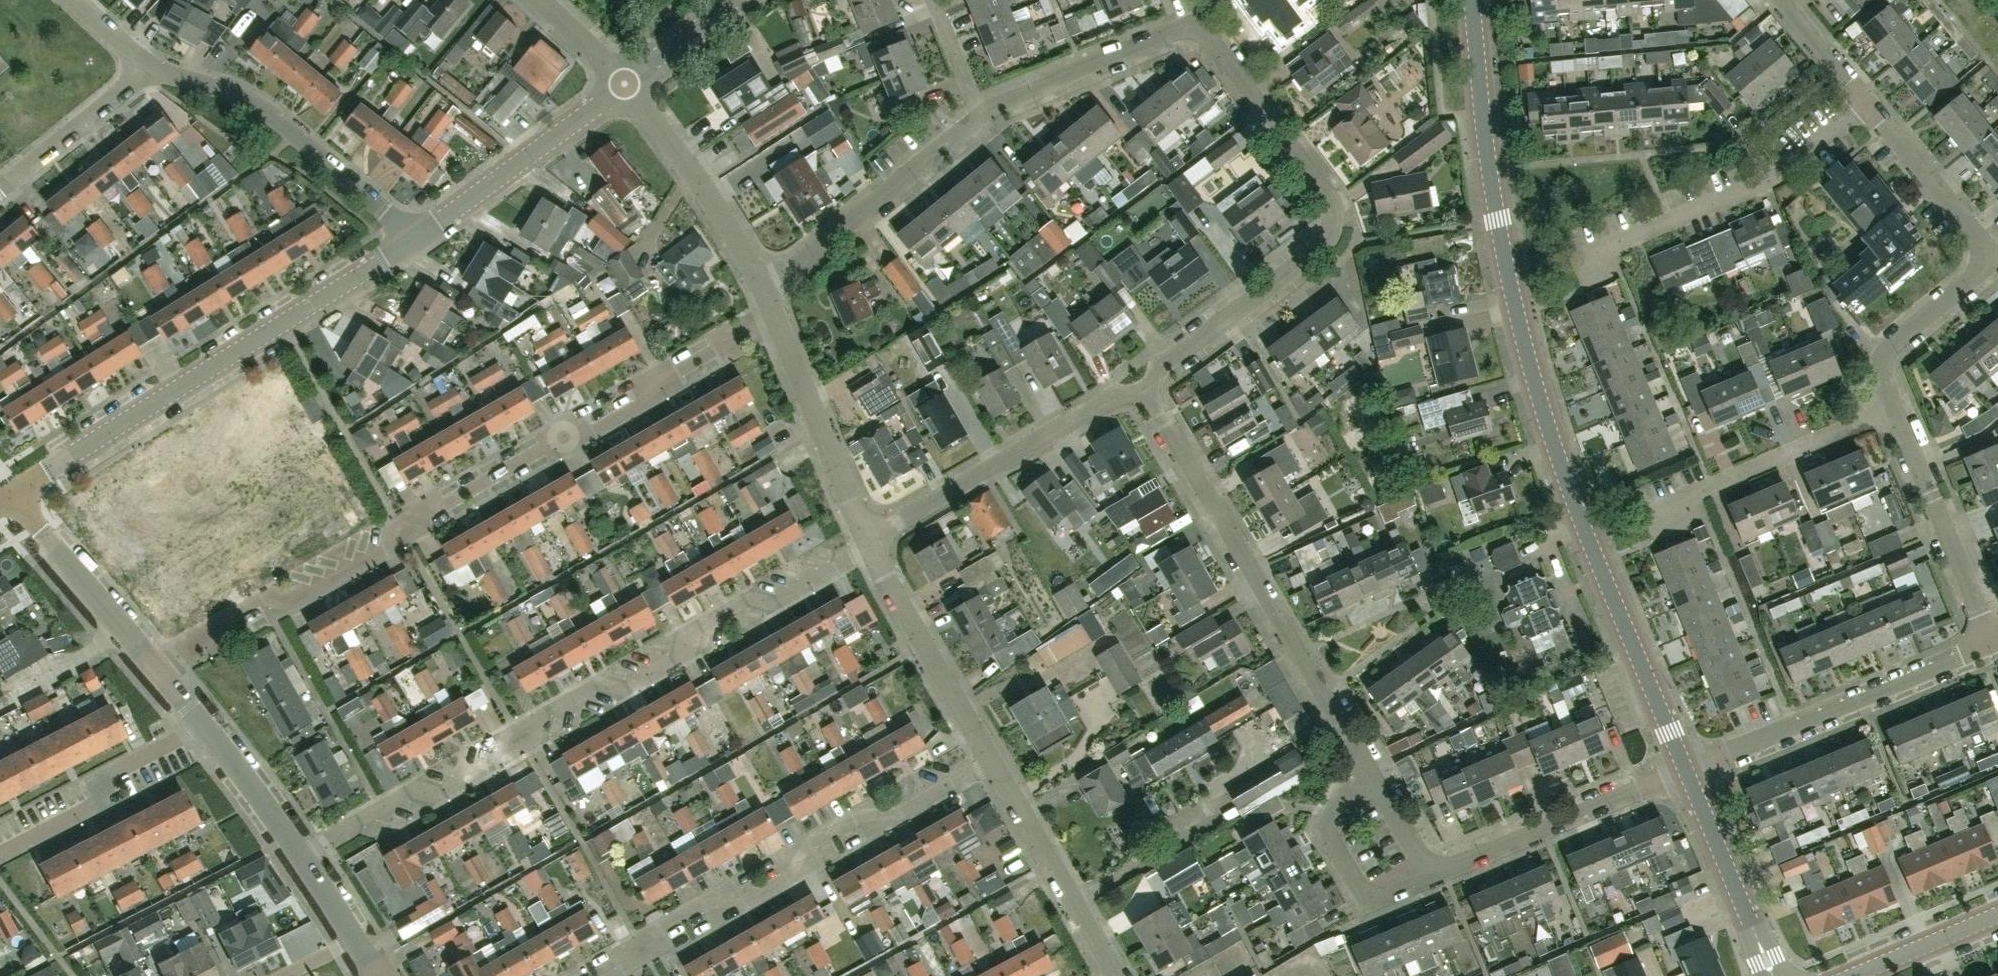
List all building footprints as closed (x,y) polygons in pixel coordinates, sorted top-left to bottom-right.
[(182,2),(178,0),(174,0),(161,24),(180,34),(194,9),(199,0),(183,0),(182,2)] [(198,44),(211,19),(214,13),(210,12),(217,0),(199,0),(194,9),(180,34),(198,44)] [(237,3),(243,8),(245,10),(254,0),(234,0),(237,3)] [(392,10),(374,31),(383,39),(401,18),(414,2),(412,0),(400,0),(392,10)] [(450,29),(470,4),(465,0),(440,0),(431,11),(418,1),(396,26),(411,38),(417,31),(426,39),(433,31),(441,39),(450,29)] [(887,0),(851,0),(865,35),(898,21),(892,7),(890,8),(887,0)] [(970,8),(991,0),(967,0),(970,8)] [(970,8),(979,29),(1012,15),(1007,2),(1013,0),(991,0),(970,8)] [(1051,0),(1048,0),(1040,3),(1046,17),(1056,12),(1051,0)] [(1062,11),(1071,7),(1069,0),(1057,0),(1062,11)] [(1095,4),(1098,12),(1105,9),(1110,22),(1143,9),(1140,0),(1105,0),(1095,4)] [(1263,37),(1269,32),(1281,49),(1314,24),(1305,13),(1322,0),(1236,0),(1263,37)] [(1342,33),(1352,27),(1350,26),(1379,6),(1380,9),(1389,3),(1387,1),(1388,0),(1368,0),(1343,17),(1344,18),(1335,24),(1342,33)] [(1521,24),(1544,21),(1544,28),(1559,27),(1558,15),(1557,0),(1519,0),(1521,24)] [(1581,0),(1557,0),(1558,15),(1570,13),(1571,20),(1583,19),(1581,0)] [(1605,0),(1581,0),(1583,19),(1594,18),(1593,12),(1606,11),(1605,0)] [(1606,11),(1618,10),(1618,16),(1630,15),(1629,0),(1605,0),(1606,11)] [(1630,15),(1641,14),(1641,7),(1653,6),(1652,0),(1629,0),(1630,15)] [(1653,6),(1664,5),(1665,11),(1677,10),(1678,26),(1695,24),(1694,0),(1652,0),(1653,6)] [(1742,0),(1724,0),(1720,4),(1727,12),(1742,0)] [(1744,0),(1742,0),(1727,12),(1734,21),(1738,17),(1738,18),(1750,7),(1744,0)] [(1851,18),(1861,10),(1853,0),(1836,0),(1851,18)] [(1856,1),(1863,9),(1873,0),(1858,0),(1856,1)] [(1910,21),(1903,14),(1910,9),(1902,0),(1896,0),(1891,4),(1887,0),(1883,0),(1858,21),(1865,28),(1862,30),(1877,48),(1910,21)] [(1934,1),(1926,7),(1941,25),(1948,19),(1934,1)] [(235,7),(232,13),(238,16),(243,8),(237,3),(235,7)] [(1750,7),(1738,18),(1746,26),(1757,16),(1750,7)] [(322,19),(314,13),(308,8),(301,17),(306,23),(305,24),(312,31),(322,19)] [(1402,25),(1412,39),(1427,28),(1415,11),(1404,18),(1402,25)] [(479,55),(487,46),(497,55),(519,29),(499,13),(486,28),(477,21),(457,45),(466,53),(471,48),(479,55)] [(1012,15),(979,29),(987,49),(1036,28),(1032,19),(1016,25),(1012,15)] [(280,17),(268,31),(251,51),(270,67),(287,47),(288,47),(298,34),(305,40),(312,31),(305,24),(306,23),(301,17),(292,27),(280,17)] [(810,44),(802,18),(793,21),(801,47),(810,44)] [(1067,22),(1073,38),(1082,34),(1076,19),(1067,22)] [(1963,37),(1948,19),(1941,25),(1956,43),(1963,37)] [(1917,30),(1910,21),(1877,48),(1892,66),(1920,43),(1912,33),(1917,30)] [(1051,28),(1057,43),(1066,40),(1060,25),(1051,28)] [(395,28),(385,40),(399,52),(409,40),(395,28)] [(1040,37),(1036,28),(987,49),(995,69),(1028,55),(1023,43),(1040,37)] [(364,31),(353,44),(360,50),(365,44),(372,49),(358,65),(372,75),(387,58),(386,57),(390,52),(364,31)] [(1656,35),(1657,47),(1677,45),(1676,31),(1656,33),(1656,35)] [(1634,49),(1633,39),(1632,33),(1619,35),(1619,38),(1609,39),(1610,51),(1620,50),(1620,51),(1634,49)] [(1310,66),(1294,78),(1310,99),(1337,78),(1340,81),(1357,69),(1347,56),(1346,57),(1329,35),(1302,55),(1310,66)] [(1657,47),(1656,35),(1644,36),(1645,48),(1657,47)] [(883,80),(917,67),(907,42),(892,48),(887,36),(858,48),(867,71),(877,67),(883,80)] [(5,130),(40,101),(32,92),(40,85),(20,60),(12,66),(4,56),(12,50),(2,37),(0,39),(0,124),(5,130)] [(841,37),(814,49),(821,63),(825,62),(847,51),(841,37)] [(1963,37),(1956,43),(1971,61),(1978,55),(1963,37)] [(546,64),(556,53),(540,39),(515,68),(526,78),(530,82),(540,70),(539,69),(544,62),(546,64)] [(1610,51),(1609,39),(1584,42),(1585,54),(1610,51)] [(1748,58),(1775,90),(1797,72),(1771,39),(1755,52),(1747,43),(1740,49),(1748,58)] [(343,55),(351,61),(359,51),(345,40),(339,48),(345,53),(343,55)] [(1573,43),(1561,44),(1563,56),(1574,55),(1573,43)] [(1928,52),(1920,43),(1892,66),(1907,84),(1939,57),(1932,49),(1928,52)] [(1563,56),(1561,44),(1549,45),(1550,57),(1563,56)] [(287,47),(270,67),(289,83),(306,62),(288,47),(287,47)] [(777,59),(786,77),(818,62),(811,47),(803,51),(801,47),(777,59)] [(345,53),(339,48),(329,61),(343,72),(351,61),(343,55),(345,53)] [(1672,51),(1658,53),(1659,64),(1673,62),(1672,51)] [(540,70),(530,82),(533,84),(545,94),(570,65),(556,53),(546,64),(544,62),(539,69),(540,70)] [(1659,64),(1658,53),(1645,54),(1646,65),(1659,64)] [(1610,57),(1612,69),(1623,68),(1621,56),(1610,57)] [(453,65),(444,57),(429,75),(468,108),(478,96),(448,71),(453,65)] [(1612,69),(1610,57),(1598,58),(1599,70),(1612,69)] [(1939,57),(1907,84),(1922,102),(1949,78),(1942,69),(1946,66),(1939,57)] [(1775,90),(1748,58),(1726,76),(1752,109),(1775,90)] [(1574,60),(1563,61),(1564,73),(1575,72),(1574,60)] [(1564,73),(1563,61),(1551,62),(1552,75),(1564,73)] [(306,62),(289,83),(308,98),(325,78),(306,62)] [(783,82),(770,90),(752,62),(713,87),(732,114),(744,106),(752,118),(778,101),(791,93),(783,82)] [(813,68),(820,79),(830,75),(825,62),(821,63),(812,67),(813,68)] [(1991,71),(1986,65),(1974,76),(1979,76),(1985,77),(1997,94),(1997,79),(1991,71)] [(917,67),(883,80),(888,94),(878,98),(887,120),(922,105),(917,93),(926,90),(917,67)] [(1712,75),(1708,69),(1702,75),(1706,80),(1712,75)] [(1189,71),(1170,86),(1193,114),(1198,121),(1217,104),(1189,71)] [(808,73),(793,83),(798,91),(813,81),(808,73)] [(325,78),(308,98),(327,114),(344,94),(325,78)] [(494,118),(521,87),(512,78),(495,98),(492,95),(486,102),(490,105),(485,110),(494,118)] [(402,79),(385,100),(392,106),(408,85),(402,79)] [(1662,89),(1665,131),(1677,130),(1676,123),(1689,122),(1687,106),(1707,103),(1719,117),(1734,105),(1711,79),(1705,85),(1686,86),(1685,81),(1673,82),(1673,88),(1662,89)] [(1335,103),(1347,120),(1333,131),(1343,145),(1345,144),(1361,165),(1388,144),(1363,111),(1376,103),(1361,84),(1335,103)] [(1648,84),(1637,85),(1641,127),(1653,126),(1653,132),(1665,131),(1662,89),(1649,90),(1648,84)] [(408,85),(392,106),(399,111),(415,90),(408,85)] [(1625,92),(1614,93),(1617,136),(1630,135),(1629,129),(1641,127),(1637,85),(1624,86),(1625,92)] [(1193,114),(1170,86),(1151,101),(1174,129),(1193,114)] [(521,87),(494,118),(503,126),(530,95),(521,87)] [(1617,136),(1614,93),(1602,94),(1601,89),(1589,90),(1593,132),(1605,131),(1606,137),(1617,136)] [(1578,97),(1566,98),(1570,139),(1583,138),(1582,133),(1593,132),(1589,90),(1577,91),(1578,97)] [(1570,139),(1566,98),(1554,99),(1554,93),(1541,94),(1542,95),(1530,96),(1532,124),(1544,123),(1545,135),(1558,134),(1558,141),(1570,139)] [(744,126),(756,145),(806,112),(793,94),(744,126)] [(1949,137),(1982,109),(1975,101),(1971,104),(1962,94),(1956,100),(1952,94),(1929,112),(1949,137)] [(1174,129),(1151,101),(1132,118),(1154,145),(1174,129)] [(475,113),(480,106),(475,102),(470,109),(475,113)] [(366,140),(381,119),(361,104),(346,124),(366,140)] [(405,169),(425,185),(429,180),(436,185),(446,172),(439,167),(441,165),(431,157),(442,142),(439,141),(454,121),(485,145),(490,137),(461,115),(463,113),(460,111),(454,106),(405,169)] [(1100,109),(1081,124),(1103,152),(1122,137),(1100,109)] [(1989,117),(1982,109),(1949,137),(1964,154),(1993,130),(1985,121),(1989,117)] [(410,141),(401,134),(385,154),(405,169),(447,114),(440,110),(425,130),(420,127),(410,141)] [(183,156),(171,142),(181,134),(165,114),(145,129),(169,159),(168,160),(172,165),(165,169),(172,178),(179,172),(181,175),(187,170),(179,159),(183,156)] [(829,114),(803,130),(817,152),(829,144),(842,135),(829,114)] [(1259,114),(1245,122),(1252,133),(1265,126),(1259,114)] [(1418,129),(1424,135),(1395,157),(1406,173),(1451,140),(1439,124),(1438,125),(1433,118),(1418,129)] [(381,119),(366,140),(385,154),(401,134),(381,119)] [(1081,124),(1062,139),(1093,177),(1104,168),(1096,157),(1103,152),(1081,124)] [(883,138),(891,135),(888,127),(880,131),(883,138)] [(169,159),(145,129),(126,144),(141,164),(151,157),(159,167),(168,160),(169,159)] [(1964,154),(1971,163),(1979,172),(1995,159),(1997,156),(1997,137),(1996,135),(1993,130),(1964,154)] [(859,152),(853,139),(849,131),(842,135),(829,144),(838,158),(836,159),(849,179),(866,168),(859,152)] [(1215,142),(1207,133),(1189,147),(1196,157),(1215,142)] [(1155,162),(1150,155),(1136,137),(1125,145),(1140,164),(1144,161),(1149,166),(1155,162)] [(1093,177),(1062,139),(1044,153),(1066,181),(1074,175),(1082,185),(1093,177)] [(1207,158),(1216,170),(1242,151),(1233,139),(1207,158)] [(635,213),(624,198),(642,185),(632,171),(631,169),(612,143),(591,159),(609,184),(594,197),(616,226),(635,213)] [(126,144),(106,159),(114,169),(121,180),(131,192),(138,186),(141,185),(131,172),(141,164),(126,144)] [(1160,147),(1150,155),(1155,162),(1167,178),(1186,164),(1179,155),(1171,161),(1160,147)] [(776,177),(765,184),(772,194),(778,205),(778,206),(786,201),(786,202),(807,188),(802,180),(813,173),(817,170),(817,153),(805,161),(804,159),(803,159),(796,149),(783,157),(771,166),(777,176),(776,176),(776,177)] [(1066,181),(1044,153),(1024,169),(1039,188),(1035,191),(1049,210),(1066,196),(1059,187),(1066,181)] [(198,176),(183,156),(179,159),(187,170),(194,179),(189,184),(200,199),(202,201),(221,187),(207,170),(198,176)] [(1979,172),(1986,181),(1994,191),(1997,187),(1997,156),(1995,159),(1979,172)] [(1846,158),(1836,165),(1817,181),(1871,247),(1860,256),(1864,261),(1834,286),(1842,297),(1838,301),(1844,308),(1848,304),(1857,314),(1887,289),(1890,293),(1920,268),(1913,259),(1915,257),(1916,250),(1914,247),(1922,240),(1898,211),(1902,208),(1876,176),(1868,184),(1852,164),(1851,165),(1846,158)] [(106,159),(86,174),(102,194),(121,180),(114,169),(106,159)] [(993,162),(974,178),(996,206),(1004,214),(1023,198),(1016,190),(993,162)] [(275,191),(289,213),(297,208),(276,175),(283,171),(273,165),(263,171),(275,191)] [(807,188),(786,202),(800,223),(831,203),(824,191),(834,184),(823,167),(813,173),(802,180),(807,188)] [(179,172),(172,178),(181,189),(179,190),(192,205),(200,199),(189,184),(194,179),(187,170),(181,175),(179,172)] [(1138,195),(1122,173),(1120,171),(1115,175),(1125,189),(1112,199),(1119,209),(1138,195)] [(1122,173),(1138,195),(1148,188),(1140,178),(1136,181),(1131,174),(1128,177),(1124,172),(1122,173)] [(263,186),(254,173),(241,182),(250,195),(263,186)] [(102,194),(86,174),(67,189),(82,210),(94,225),(87,229),(94,238),(101,233),(102,235),(109,230),(102,219),(104,218),(92,203),(102,194)] [(1429,209),(1423,175),(1376,184),(1382,218),(1429,209)] [(1201,206),(1179,177),(1167,186),(1189,215),(1201,206)] [(1217,206),(1223,214),(1244,244),(1283,215),(1262,186),(1256,177),(1217,206)] [(996,206),(974,178),(956,192),(978,220),(986,230),(996,223),(988,212),(996,206)] [(67,189),(47,204),(63,224),(82,210),(67,189)] [(133,195),(126,200),(133,209),(140,203),(141,205),(149,200),(140,189),(133,195)] [(289,213),(275,191),(267,196),(281,217),(289,213)] [(978,220),(956,192),(936,208),(959,236),(978,220)] [(140,203),(133,209),(142,221),(148,215),(156,209),(149,200),(141,205),(140,203)] [(539,210),(533,219),(557,234),(572,242),(579,229),(587,217),(580,213),(574,208),(569,216),(556,208),(544,201),(539,210)] [(334,238),(320,215),(309,221),(301,207),(290,214),(312,251),(334,238)] [(1093,214),(1100,223),(1109,216),(1101,207),(1093,214)] [(210,208),(202,213),(206,220),(214,214),(210,208)] [(959,236),(936,208),(918,223),(941,251),(959,236)] [(1167,220),(1186,244),(1201,233),(1183,209),(1167,220)] [(1785,223),(1774,227),(1766,209),(1731,224),(1734,232),(1728,235),(1727,232),(1723,234),(1722,232),(1709,237),(1724,274),(1737,268),(1738,271),(1748,267),(1748,266),(1783,251),(1783,249),(1794,244),(1785,223)] [(241,211),(233,216),(248,239),(255,234),(241,211)] [(288,235),(277,241),(291,264),(312,251),(290,214),(279,221),(288,235)] [(619,252),(630,240),(599,214),(589,226),(603,239),(594,252),(607,261),(619,252)] [(636,214),(619,227),(624,233),(641,221),(636,214)] [(1100,223),(1093,214),(1083,221),(1090,230),(1100,223)] [(148,215),(142,221),(136,225),(147,240),(160,230),(148,215)] [(26,217),(6,233),(23,253),(42,237),(47,244),(57,236),(44,218),(43,219),(40,216),(31,223),(26,217)] [(233,216),(226,221),(240,244),(248,239),(233,216)] [(557,234),(533,219),(522,236),(547,251),(557,234)] [(1033,250),(1044,265),(1072,243),(1055,220),(1039,232),(1040,234),(1028,243),(1033,250)] [(941,251),(918,223),(899,238),(922,266),(925,269),(929,270),(936,265),(936,261),(933,257),(941,251)] [(206,265),(192,243),(184,229),(176,234),(184,248),(186,248),(198,269),(206,265)] [(101,233),(94,238),(114,264),(120,259),(109,244),(116,239),(109,230),(102,235),(101,233)] [(709,279),(700,266),(713,256),(695,231),(662,255),(678,277),(672,281),(684,297),(709,279)] [(6,233),(0,238),(0,265),(3,269),(13,261),(21,269),(30,261),(23,253),(6,233)] [(168,233),(160,239),(166,247),(174,241),(168,233)] [(119,237),(116,239),(109,244),(120,259),(122,258),(121,257),(129,251),(119,237)] [(1724,274),(1709,237),(1695,243),(1696,248),(1689,251),(1688,249),(1686,250),(1683,244),(1652,257),(1668,298),(1700,285),(1701,286),(1711,282),(1710,280),(1724,274)] [(192,243),(206,265),(213,261),(200,238),(192,243)] [(1089,239),(1075,250),(1093,273),(1095,271),(1111,291),(1123,282),(1109,264),(1089,239)] [(291,264),(277,241),(257,254),(271,277),(291,264)] [(487,244),(475,262),(500,278),(514,286),(522,274),(526,267),(511,259),(487,244)] [(156,247),(143,256),(150,266),(163,258),(156,247)] [(1123,282),(1129,292),(1151,276),(1168,299),(1195,279),(1195,280),(1207,271),(1189,247),(1175,257),(1169,249),(1147,265),(1144,260),(1134,267),(1124,253),(1109,264),(1123,282)] [(627,249),(606,263),(625,290),(645,275),(627,249)] [(1044,265),(1033,250),(1014,264),(1025,279),(1044,265)] [(68,288),(72,295),(92,281),(87,275),(85,276),(66,252),(56,259),(76,283),(68,288)] [(183,254),(171,260),(177,271),(189,266),(183,254)] [(271,277),(257,254),(236,267),(250,290),(271,277)] [(555,260),(549,269),(573,283),(594,270),(574,256),(567,266),(555,260)] [(924,290),(900,258),(883,269),(908,302),(924,290)] [(993,258),(983,265),(983,266),(989,274),(1000,267),(993,258)] [(1439,270),(1437,259),(1418,263),(1420,274),(1418,274),(1421,291),(1411,293),(1413,302),(1403,304),(1408,325),(1438,319),(1436,305),(1459,301),(1452,268),(1439,270)] [(41,261),(27,273),(35,283),(49,271),(41,261)] [(500,278),(475,262),(465,279),(490,294),(482,306),(492,312),(510,323),(511,324),(515,321),(507,316),(512,308),(501,301),(504,296),(507,298),(514,286),(500,278)] [(158,263),(151,268),(165,291),(174,305),(188,328),(208,315),(194,293),(184,299),(174,283),(171,284),(158,263)] [(983,266),(983,265),(972,271),(979,281),(989,274),(983,266)] [(250,290),(236,267),(215,280),(229,302),(250,290)] [(1785,277),(1794,297),(1815,288),(1805,267),(1785,277)] [(151,268),(142,273),(157,296),(165,291),(151,268)] [(573,283),(549,269),(539,284),(541,286),(532,299),(540,304),(556,294),(573,283)] [(1012,278),(1007,270),(997,276),(1002,285),(1012,278)] [(57,281),(49,271),(35,283),(43,293),(51,287),(57,281)] [(585,290),(592,282),(586,276),(579,284),(585,290)] [(963,278),(962,277),(947,287),(938,276),(925,286),(940,305),(969,287),(964,278),(963,278)] [(1114,340),(1092,310),(1071,326),(1035,279),(1025,287),(1066,341),(1074,334),(1091,357),(1114,340)] [(215,280),(194,293),(208,315),(229,302),(215,280)] [(876,291),(871,280),(859,285),(859,284),(833,295),(846,326),(872,315),(864,296),(876,291)] [(70,296),(57,281),(51,287),(63,301),(70,296)] [(427,287),(416,305),(455,329),(462,317),(448,310),(453,303),(427,287)] [(3,293),(0,296),(0,313),(12,303),(3,293)] [(608,300),(618,317),(630,311),(619,293),(608,300)] [(1115,293),(1092,310),(1114,340),(1137,323),(1115,293)] [(1582,339),(1621,323),(1610,296),(1571,312),(1582,339)] [(1806,305),(1819,335),(1839,327),(1826,297),(1806,305)] [(86,309),(79,299),(74,303),(80,313),(86,309)] [(1321,312),(1347,346),(1364,333),(1360,327),(1339,299),(1321,312)] [(590,310),(584,300),(576,305),(582,315),(574,319),(582,332),(586,330),(595,346),(584,353),(597,375),(618,363),(605,340),(598,327),(597,326),(596,324),(593,317),(590,310)] [(12,303),(0,313),(0,317),(6,325),(20,313),(12,303)] [(610,316),(602,303),(590,310),(593,317),(596,324),(610,316)] [(174,305),(152,318),(163,335),(166,341),(188,328),(174,305)] [(455,329),(416,305),(414,307),(412,306),(409,307),(405,313),(406,317),(408,318),(405,322),(431,338),(424,349),(428,352),(447,364),(461,355),(445,345),(455,329)] [(1624,321),(1635,317),(1631,307),(1631,306),(1620,311),(1624,321)] [(1731,310),(1736,321),(1742,318),(1738,307),(1731,310)] [(1764,309),(1755,313),(1766,341),(1776,337),(1764,309)] [(140,349),(129,332),(120,338),(102,310),(91,317),(99,331),(100,331),(103,337),(122,368),(144,354),(140,349)] [(492,312),(486,321),(501,330),(511,324),(510,323),(492,312)] [(1321,312),(1304,324),(1324,353),(1331,363),(1350,349),(1347,346),(1321,312)] [(1752,316),(1743,319),(1745,325),(1748,331),(1752,341),(1754,345),(1760,360),(1761,362),(1764,371),(1766,375),(1767,379),(1770,385),(1774,383),(1779,381),(1779,380),(1775,372),(1772,364),(1770,360),(1769,355),(1770,355),(1762,334),(1754,315),(1752,316)] [(163,335),(152,318),(151,316),(127,330),(129,332),(140,349),(163,335)] [(533,328),(540,324),(535,316),(504,335),(509,343),(533,328)] [(99,331),(91,317),(80,324),(89,338),(99,331)] [(1635,317),(1624,321),(1621,323),(1624,330),(1638,324),(1635,317)] [(639,350),(627,328),(615,334),(607,321),(597,326),(598,327),(605,340),(618,363),(639,350)] [(1984,334),(1997,352),(1997,322),(1984,334)] [(1624,330),(1621,323),(1582,339),(1593,365),(1632,349),(1624,330)] [(537,335),(531,338),(533,342),(546,335),(540,324),(533,328),(537,335)] [(995,332),(1015,367),(1028,360),(1045,389),(1073,373),(1051,335),(1024,350),(1009,324),(995,332)] [(1324,353),(1304,324),(1286,337),(1312,372),(1319,366),(1315,360),(1324,353)] [(1374,338),(1385,335),(1384,329),(1378,325),(1371,327),(1374,338)] [(561,326),(547,335),(546,335),(576,387),(597,375),(584,353),(574,358),(566,345),(570,342),(561,326)] [(926,326),(908,337),(929,373),(947,363),(926,326)] [(364,327),(353,345),(379,362),(391,369),(402,351),(390,343),(364,327)] [(1421,327),(1373,339),(1379,362),(1396,357),(1394,349),(1424,342),(1421,327)] [(1477,375),(1465,331),(1429,340),(1440,384),(1477,375)] [(1660,331),(1651,334),(1657,349),(1666,345),(1660,331)] [(1015,367),(995,332),(990,334),(996,345),(989,349),(1001,371),(975,386),(994,418),(1021,402),(1004,373),(1015,367)] [(37,344),(41,345),(45,343),(47,338),(44,334),(40,333),(36,336),(35,340),(37,344)] [(1700,340),(1705,350),(1720,344),(1716,334),(1700,340)] [(1966,348),(1989,376),(1997,387),(1997,386),(1997,352),(1984,334),(1966,348)] [(576,387),(546,335),(533,342),(532,343),(541,358),(545,355),(554,370),(542,377),(552,394),(555,399),(576,387)] [(60,336),(49,343),(58,357),(69,350),(60,336)] [(98,352),(87,358),(101,381),(122,368),(103,337),(92,343),(98,352)] [(1312,372),(1286,337),(1268,350),(1289,379),(1299,371),(1304,378),(1312,372)] [(465,346),(469,349),(474,346),(474,341),(469,338),(465,341),(465,346)] [(1797,347),(1813,387),(1840,375),(1826,342),(1810,348),(1808,342),(1797,347)] [(58,357),(49,343),(38,350),(47,364),(58,357)] [(372,373),(384,380),(391,369),(379,362),(353,345),(342,363),(368,379),(372,373)] [(0,352),(0,365),(16,357),(11,346),(0,352)] [(1788,358),(1772,364),(1775,372),(1779,380),(1779,381),(1785,396),(1786,398),(1800,392),(1813,387),(1797,347),(1791,349),(1785,352),(1788,358)] [(1966,348),(1949,362),(1971,390),(1989,376),(1966,348)] [(1632,349),(1593,365),(1604,391),(1643,375),(1632,349)] [(1358,362),(1364,371),(1372,365),(1362,351),(1354,357),(1358,363),(1358,362)] [(447,364),(428,352),(422,361),(436,369),(436,368),(438,369),(447,364)] [(101,381),(87,358),(78,364),(73,355),(61,363),(67,371),(66,371),(80,394),(101,381)] [(865,363),(871,373),(849,387),(858,402),(868,395),(873,404),(887,395),(890,400),(899,394),(875,356),(865,363)] [(1264,394),(1275,387),(1260,360),(1248,367),(1261,390),(1264,394)] [(19,361),(7,368),(16,382),(17,381),(27,376),(19,361)] [(1657,369),(1654,361),(1644,365),(1647,373),(1657,369)] [(1358,363),(1341,375),(1347,384),(1364,371),(1358,362),(1358,363)] [(1732,380),(1727,383),(1741,417),(1753,412),(1764,407),(1763,405),(1757,390),(1763,387),(1770,385),(1767,379),(1766,375),(1764,371),(1761,362),(1748,368),(1746,369),(1740,371),(1735,373),(1737,378),(1732,380)] [(1971,390),(1949,362),(1931,377),(1950,401),(1945,404),(1955,416),(1969,404),(1963,397),(1971,390)] [(506,378),(498,363),(483,372),(492,386),(506,378)] [(0,372),(0,381),(5,389),(16,382),(7,368),(0,372)] [(415,383),(423,377),(416,368),(408,375),(415,383)] [(1347,384),(1341,375),(1336,369),(1327,376),(1332,382),(1328,385),(1334,394),(1347,384)] [(1648,382),(1660,377),(1657,370),(1645,375),(1648,382)] [(80,394),(66,371),(45,384),(59,407),(80,394)] [(492,386),(483,372),(470,379),(479,394),(492,386)] [(1741,417),(1727,383),(1705,392),(1697,373),(1680,380),(1696,416),(1709,411),(1716,428),(1741,417)] [(552,394),(542,377),(541,374),(521,385),(522,388),(532,405),(552,394)] [(1654,401),(1643,375),(1604,391),(1615,418),(1654,401)] [(403,376),(383,389),(390,400),(416,384),(415,383),(403,376)] [(742,377),(720,390),(733,413),(755,400),(742,377)] [(1246,405),(1251,403),(1236,378),(1201,398),(1215,421),(1215,422),(1245,405),(1246,405)] [(25,397),(38,420),(59,407),(45,384),(36,390),(31,382),(20,389),(25,397)] [(457,387),(442,395),(450,410),(465,402),(457,387)] [(532,405),(522,388),(500,401),(513,423),(535,411),(532,405)] [(733,413),(720,390),(698,402),(711,425),(733,413)] [(1325,400),(1319,392),(1306,402),(1298,391),(1289,398),(1302,418),(1325,400)] [(1406,405),(1402,391),(1391,395),(1395,409),(1406,405)] [(1453,394),(1418,405),(1425,430),(1450,423),(1456,442),(1492,431),(1484,402),(1457,410),(1453,394)] [(450,410),(442,395),(428,404),(436,418),(450,410)] [(917,410),(941,450),(966,435),(942,395),(917,410)] [(314,425),(326,418),(313,396),(302,403),(314,425)] [(38,420),(25,397),(3,410),(17,433),(38,420)] [(513,423),(500,401),(479,413),(492,436),(513,423)] [(1665,428),(1654,401),(1615,418),(1626,444),(1665,428)] [(698,402),(677,415),(699,453),(693,457),(700,470),(714,462),(706,447),(710,444),(702,430),(711,425),(698,402)] [(1995,420),(1997,418),(1997,405),(1997,404),(1988,411),(1995,420)] [(351,409),(357,419),(366,413),(362,406),(358,405),(351,409)] [(1215,422),(1215,421),(1210,424),(1223,445),(1244,433),(1251,444),(1272,432),(1266,420),(1257,425),(1246,405),(1245,405),(1215,422)] [(414,411),(399,420),(429,472),(450,460),(437,438),(417,449),(408,434),(422,426),(414,411)] [(1986,428),(1995,420),(1988,411),(1979,418),(1961,428),(1967,438),(1986,428)] [(479,413),(458,425),(471,448),(492,436),(479,413)] [(1668,426),(1680,421),(1676,413),(1665,418),(1668,426)] [(1322,414),(1320,415),(1311,421),(1320,436),(1329,430),(1331,429),(1322,414)] [(1950,429),(1944,414),(1933,419),(1939,434),(1950,429)] [(667,421),(656,427),(663,438),(669,449),(676,461),(690,452),(693,457),(699,453),(684,426),(677,415),(667,421)] [(1299,425),(1292,415),(1281,422),(1287,432),(1299,425)] [(741,428),(749,441),(764,433),(756,419),(741,428)] [(429,472),(399,420),(385,428),(393,443),(397,441),(405,456),(394,462),(407,485),(429,472)] [(458,425),(437,438),(450,460),(471,448),(458,425)] [(903,437),(895,442),(885,425),(848,446),(854,457),(862,453),(881,487),(911,470),(901,453),(909,448),(903,437)] [(669,449),(656,427),(635,439),(648,462),(669,449)] [(749,441),(741,428),(727,435),(735,449),(749,441)] [(906,434),(913,446),(923,441),(916,428),(906,434)] [(1129,476),(1141,469),(1139,466),(1142,464),(1121,428),(1093,444),(1098,453),(1090,457),(1100,473),(1107,469),(1114,480),(1127,473),(1129,476)] [(1676,455),(1665,428),(1626,444),(1637,471),(1676,455)] [(770,436),(752,447),(759,459),(778,449),(770,436)] [(177,439),(122,471),(202,608),(250,580),(243,569),(235,574),(177,475),(193,465),(177,439)] [(648,462),(635,439),(614,451),(627,473),(648,462)] [(307,454),(225,502),(248,541),(341,487),(313,440),(302,446),(307,454)] [(1286,444),(1264,456),(1272,470),(1246,485),(1260,509),(1290,491),(1283,479),(1301,469),(1286,444)] [(1966,459),(1971,471),(1976,483),(1997,474),(1997,445),(1982,452),(1966,459)] [(627,473),(614,451),(592,463),(595,469),(605,486),(618,479),(622,486),(631,480),(627,473)] [(1834,464),(1850,503),(1878,491),(1862,452),(1834,464)] [(1064,461),(1082,485),(1092,477),(1074,453),(1064,461)] [(775,460),(753,472),(761,486),(782,475),(775,460)] [(714,462),(700,470),(708,485),(716,480),(718,485),(724,481),(714,462)] [(1820,470),(1806,476),(1814,495),(1822,514),(1825,513),(1837,508),(1850,503),(1834,464),(1820,470)] [(595,469),(576,480),(586,497),(587,499),(607,488),(605,486),(595,469)] [(1457,498),(1469,494),(1476,514),(1515,500),(1505,472),(1480,481),(1476,469),(1451,478),(1457,498)] [(658,495),(672,487),(663,472),(649,481),(658,495)] [(569,517),(577,512),(573,505),(586,497),(576,480),(573,474),(551,486),(565,510),(569,517)] [(1068,499),(1049,474),(1023,493),(1050,528),(1074,510),(1085,523),(1098,514),(1080,490),(1068,499)] [(1976,483),(1986,508),(1997,503),(1997,474),(1976,483)] [(754,482),(747,486),(761,508),(768,504),(754,482)] [(1417,489),(1422,505),(1441,498),(1436,483),(1417,489)] [(722,490),(730,503),(740,497),(732,484),(722,490)] [(1785,485),(1757,496),(1771,529),(1798,518),(1785,485)] [(565,510),(551,486),(530,498),(544,522),(554,516),(565,510)] [(761,508),(747,486),(740,490),(754,513),(761,508)] [(672,487),(658,495),(666,509),(680,501),(672,487)] [(1117,503),(1103,511),(1111,521),(1119,530),(1122,528),(1126,526),(1122,520),(1128,517),(1134,513),(1140,524),(1146,534),(1160,526),(1173,518),(1166,505),(1158,492),(1151,496),(1144,500),(1141,494),(1138,488),(1133,491),(1129,493),(1130,495),(1117,503)] [(1290,491),(1260,509),(1275,533),(1299,518),(1306,531),(1330,518),(1315,491),(1297,502),(1290,491)] [(1011,525),(989,492),(965,507),(987,540),(1011,525)] [(1894,522),(1902,518),(1892,493),(1883,497),(1894,522)] [(1771,529),(1757,496),(1730,508),(1746,546),(1759,541),(1757,535),(1771,529)] [(544,522),(530,498),(509,511),(523,534),(544,522)] [(1378,507),(1386,524),(1399,517),(1391,501),(1378,507)] [(629,511),(640,528),(653,520),(651,517),(653,516),(644,502),(629,511)] [(740,571),(700,502),(678,515),(688,533),(702,525),(697,517),(698,516),(711,537),(708,538),(717,553),(705,560),(718,583),(740,571)] [(761,559),(748,536),(738,542),(732,533),(722,539),(719,533),(726,529),(712,506),(705,510),(700,502),(740,571),(761,559)] [(812,515),(806,504),(794,511),(800,522),(812,515)] [(501,546),(523,534),(509,511),(488,523),(501,546)] [(769,524),(782,547),(804,534),(791,511),(769,524)] [(573,543),(587,534),(579,520),(565,529),(573,543)] [(1814,526),(1815,526),(1812,520),(1799,525),(1810,553),(1812,558),(1825,552),(1824,548),(1820,539),(1814,526)] [(1815,526),(1814,526),(1820,539),(1824,548),(1825,552),(1826,552),(1826,554),(1826,553),(1834,550),(1840,548),(1834,534),(1828,520),(1821,523),(1815,526)] [(676,542),(665,522),(658,526),(698,595),(718,583),(705,560),(693,567),(679,541),(676,542)] [(501,546),(488,523),(467,535),(480,559),(501,546)] [(769,524),(748,536),(761,559),(782,547),(769,524)] [(1705,525),(1693,529),(1699,544),(1711,539),(1705,525)] [(698,595),(658,526),(651,530),(668,561),(665,563),(674,578),(663,584),(673,602),(676,607),(698,595)] [(1162,527),(1145,537),(1150,545),(1167,535),(1162,527)] [(1385,552),(1399,583),(1409,578),(1412,584),(1421,580),(1418,574),(1431,568),(1422,548),(1409,553),(1405,543),(1398,527),(1388,532),(1395,548),(1385,552)] [(1384,597),(1361,544),(1354,532),(1345,536),(1359,564),(1348,569),(1362,600),(1373,595),(1375,600),(1384,597)] [(1903,547),(1897,532),(1868,544),(1874,560),(1903,547)] [(596,549),(587,534),(573,543),(581,557),(596,549)] [(480,559),(467,535),(445,548),(449,556),(436,564),(445,579),(468,566),(476,579),(480,577),(487,573),(479,559),(480,559)] [(1522,565),(1513,542),(1510,544),(1507,537),(1490,543),(1493,551),(1491,557),(1497,570),(1504,573),(1522,565)] [(1667,582),(1705,566),(1694,539),(1656,555),(1667,582)] [(961,565),(947,540),(918,556),(933,581),(961,565)] [(1369,541),(1361,544),(1384,597),(1392,593),(1389,587),(1399,583),(1385,552),(1377,556),(1369,541)] [(1318,553),(1314,543),(1295,551),(1300,562),(1319,553),(1318,553)] [(1174,588),(1204,571),(1191,548),(1176,557),(1168,544),(1144,558),(1152,571),(1161,566),(1174,588)] [(544,559),(537,545),(522,553),(530,567),(544,559)] [(1362,600),(1348,569),(1338,574),(1327,549),(1318,553),(1319,553),(1323,562),(1346,614),(1354,610),(1351,605),(1362,600)] [(1459,552),(1443,557),(1448,571),(1464,566),(1459,552)] [(1888,571),(1894,569),(1909,563),(1905,553),(1885,562),(1888,571)] [(1131,554),(1120,562),(1128,573),(1139,566),(1131,554)] [(1768,593),(1765,584),(1752,554),(1739,560),(1755,599),(1768,593)] [(978,562),(959,573),(962,579),(965,584),(966,585),(975,579),(994,569),(991,564),(987,557),(978,562)] [(1811,582),(1824,575),(1816,558),(1803,565),(1811,582)] [(552,573),(544,559),(530,567),(538,581),(552,573)] [(1713,573),(1723,568),(1719,560),(1710,564),(1713,573)] [(599,570),(594,562),(588,566),(605,597),(600,600),(604,605),(594,611),(612,643),(634,631),(621,609),(612,594),(599,570)] [(1323,562),(1322,563),(1314,566),(1321,582),(1311,586),(1325,617),(1335,612),(1338,618),(1346,614),(1323,562)] [(1879,564),(1864,570),(1868,580),(1883,573),(1879,564)] [(612,594),(620,589),(606,566),(599,570),(612,594)] [(1705,566),(1667,582),(1677,608),(1716,592),(1705,566)] [(502,583),(494,569),(487,573),(480,577),(488,592),(502,583)] [(965,604),(951,613),(958,625),(965,637),(994,621),(990,615),(986,608),(991,605),(997,602),(992,594),(987,586),(993,583),(999,579),(995,571),(994,569),(975,579),(966,585),(957,590),(965,604)] [(1868,580),(1864,570),(1850,577),(1854,586),(1868,580)] [(1204,571),(1174,588),(1180,598),(1173,601),(1180,613),(1173,617),(1180,628),(1207,613),(1201,603),(1217,593),(1204,571)] [(1804,585),(1799,572),(1791,576),(1796,588),(1804,585)] [(1062,583),(1074,609),(1093,600),(1081,574),(1062,583)] [(1538,577),(1537,574),(1508,587),(1509,589),(1507,593),(1504,594),(1509,606),(1504,609),(1501,616),(1505,625),(1512,628),(1518,626),(1523,638),(1526,636),(1529,638),(1531,641),(1560,629),(1559,626),(1560,622),(1563,621),(1558,608),(1555,609),(1551,607),(1546,597),(1548,593),(1551,591),(1546,577),(1543,579),(1538,577)] [(394,576),(374,588),(394,626),(387,631),(394,643),(409,635),(401,622),(405,619),(397,606),(408,600),(394,576)] [(0,578),(0,613),(8,608),(12,615),(32,602),(20,584),(10,590),(1,577),(0,578)] [(1100,577),(1090,585),(1098,596),(1108,588),(1100,577)] [(1129,603),(1141,596),(1131,579),(1119,586),(1129,603)] [(1918,585),(1920,591),(1909,596),(1907,590),(1898,594),(1915,633),(1921,630),(1923,635),(1936,630),(1934,625),(1936,624),(1925,598),(1938,592),(1932,579),(1918,585)] [(1824,587),(1828,596),(1843,590),(1839,581),(1824,587)] [(673,602),(663,584),(662,582),(641,593),(643,596),(652,613),(673,602)] [(510,598),(502,583),(488,592),(496,606),(510,598)] [(591,656),(557,595),(557,596),(552,587),(545,591),(562,621),(548,629),(570,668),(591,656)] [(1828,596),(1824,587),(1809,593),(1813,603),(1828,596)] [(374,588),(352,601),(365,624),(375,619),(380,626),(383,625),(387,631),(394,626),(374,588)] [(599,621),(579,632),(570,618),(577,614),(564,592),(557,595),(591,656),(612,643),(594,611),(592,612),(599,621)] [(1688,634),(1727,619),(1724,611),(1716,592),(1677,608),(1688,634)] [(841,599),(819,612),(832,634),(840,648),(834,652),(841,664),(847,661),(849,663),(856,658),(846,640),(879,621),(864,594),(845,605),(841,599)] [(1915,633),(1898,594),(1889,597),(1891,603),(1880,608),(1895,642),(1915,633)] [(643,596),(621,609),(634,631),(656,619),(652,613),(643,596)] [(1799,598),(1784,604),(1788,613),(1802,607),(1799,598)] [(331,613),(344,637),(352,632),(365,624),(352,601),(331,613)] [(1726,608),(1730,617),(1734,615),(1742,612),(1739,603),(1726,608)] [(1788,613),(1784,604),(1769,610),(1773,619),(1788,613)] [(535,638),(516,607),(509,611),(549,680),(570,668),(548,629),(547,629),(557,645),(536,657),(527,642),(535,638)] [(1866,607),(1858,610),(1875,650),(1895,642),(1880,608),(1869,613),(1866,607)] [(1851,620),(1840,625),(1854,659),(1875,650),(1858,610),(1848,615),(1851,620)] [(549,680),(509,611),(502,615),(520,646),(517,648),(526,663),(514,670),(527,692),(549,680)] [(1048,669),(1106,634),(1092,611),(1078,619),(1082,626),(1053,643),(1051,640),(1036,649),(1038,653),(1026,661),(1031,671),(1045,663),(1048,669)] [(819,612),(799,624),(811,646),(832,634),(819,612)] [(1742,612),(1734,615),(1731,617),(1734,625),(1745,620),(1742,612)] [(351,651),(344,637),(331,613),(309,626),(322,649),(331,644),(338,657),(345,654),(350,664),(340,669),(349,686),(359,681),(352,669),(365,661),(368,660),(360,646),(357,647),(351,651)] [(1018,638),(1004,615),(994,621),(965,637),(979,661),(992,654),(1002,672),(1042,643),(1032,629),(1018,638)] [(1738,645),(1727,619),(1688,634),(1699,661),(1738,645)] [(1210,634),(1202,621),(1167,642),(1170,648),(1179,643),(1185,652),(1195,647),(1203,661),(1213,655),(1221,669),(1252,652),(1234,620),(1220,628),(1210,634)] [(1854,659),(1840,625),(1829,629),(1826,623),(1818,627),(1834,667),(1854,659)] [(811,646),(799,624),(777,636),(799,673),(791,678),(797,688),(805,683),(806,686),(813,682),(805,670),(811,666),(802,651),(811,646)] [(1148,632),(1156,647),(1170,638),(1162,624),(1148,632)] [(1809,631),(1811,637),(1800,641),(1814,676),(1834,667),(1818,627),(1809,631)] [(433,628),(421,635),(430,650),(441,643),(433,628)] [(1438,633),(1431,638),(1464,684),(1473,678),(1462,663),(1471,657),(1460,643),(1469,637),(1463,629),(1455,636),(1452,631),(1442,639),(1438,633)] [(17,630),(7,637),(12,646),(16,653),(19,657),(26,668),(47,655),(33,633),(23,639),(17,630)] [(67,635),(45,642),(53,655),(71,650),(67,635)] [(416,648),(409,635),(394,643),(403,658),(410,654),(413,659),(425,653),(423,649),(419,647),(416,648)] [(799,673),(777,636),(756,648),(769,670),(779,664),(787,679),(791,677),(791,678),(799,673)] [(1464,684),(1431,638),(1423,643),(1427,649),(1418,656),(1437,682),(1447,675),(1457,689),(1464,684)] [(1814,676),(1800,641),(1789,646),(1786,640),(1777,644),(1779,650),(1793,684),(1814,676)] [(440,651),(453,672),(468,663),(455,642),(440,651)] [(1106,676),(1130,659),(1120,643),(1096,657),(1106,676)] [(1738,645),(1699,661),(1710,687),(1749,671),(1738,645)] [(5,681),(26,668),(19,657),(16,653),(12,646),(0,654),(0,673),(5,681)] [(288,658),(279,663),(270,647),(242,663),(256,687),(284,671),(292,666),(288,658)] [(756,648),(735,660),(755,695),(766,689),(759,676),(769,670),(756,648)] [(375,669),(386,663),(380,651),(368,657),(375,669)] [(1405,657),(1398,662),(1431,708),(1437,716),(1439,720),(1448,714),(1430,688),(1437,682),(1418,656),(1409,663),(1405,657)] [(1762,663),(1759,657),(1747,662),(1749,668),(1760,664),(1762,663)] [(847,661),(841,664),(847,675),(854,672),(855,673),(862,669),(860,665),(856,658),(849,663),(847,661)] [(1130,659),(1106,676),(1118,696),(1143,681),(1130,659)] [(1261,684),(1282,672),(1275,659),(1254,671),(1261,684)] [(375,674),(368,660),(365,661),(352,669),(359,681),(360,680),(361,682),(369,678),(375,674)] [(755,695),(735,660),(713,673),(716,678),(726,695),(727,694),(738,687),(747,703),(749,701),(756,698),(756,697),(755,695)] [(1431,708),(1398,662),(1390,668),(1394,673),(1385,680),(1404,707),(1414,700),(1423,713),(1431,708)] [(1761,666),(1751,670),(1754,678),(1764,674),(1761,666)] [(78,675),(88,693),(100,687),(91,669),(78,675)] [(428,669),(421,673),(434,695),(441,691),(428,669)] [(284,671),(256,687),(270,712),(298,696),(284,671)] [(1760,698),(1749,671),(1710,687),(1721,714),(1760,698)] [(1282,672),(1261,684),(1267,693),(1288,681),(1282,672)] [(434,695),(421,673),(414,677),(427,699),(434,695)] [(1570,680),(1559,684),(1562,692),(1565,700),(1588,691),(1581,675),(1570,680)] [(726,695),(716,678),(696,689),(706,706),(707,708),(717,703),(741,744),(761,732),(755,723),(742,730),(725,699),(729,697),(727,694),(726,695)] [(1404,707),(1385,680),(1376,687),(1372,682),(1365,687),(1388,719),(1397,732),(1405,726),(1396,713),(1404,707)] [(826,681),(816,687),(815,687),(818,692),(812,696),(817,704),(834,694),(826,681)] [(1294,692),(1288,681),(1267,693),(1273,705),(1294,692)] [(805,683),(797,688),(801,695),(791,701),(798,715),(817,704),(812,696),(818,692),(815,687),(816,687),(813,682),(806,686),(805,683)] [(696,689),(692,683),(671,696),(684,719),(706,706),(696,689)] [(1562,692),(1559,684),(1558,684),(1558,683),(1546,688),(1554,705),(1565,700),(1562,692)] [(100,687),(88,693),(91,699),(103,692),(100,687)] [(1057,707),(1070,699),(1064,688),(1050,696),(1045,688),(1012,707),(1024,728),(1047,715),(1046,713),(1049,711),(1047,708),(1055,703),(1057,707)] [(1486,714),(1500,707),(1492,689),(1478,695),(1486,714)] [(1967,698),(1980,732),(1991,727),(1994,734),(1997,732),(1997,714),(1989,692),(1988,690),(1967,698)] [(1989,692),(1997,714),(1997,696),(1995,690),(1989,692)] [(1294,692),(1273,705),(1278,714),(1299,702),(1294,692)] [(32,699),(42,717),(53,711),(44,693),(32,699)] [(385,693),(379,696),(392,719),(398,716),(385,693)] [(763,693),(756,697),(756,698),(749,701),(755,712),(762,708),(763,710),(770,706),(763,693)] [(312,721),(298,696),(270,712),(284,737),(312,721)] [(392,719),(379,696),(372,701),(384,723),(381,725),(390,741),(379,747),(392,769),(414,757),(396,725),(395,726),(392,719)] [(684,719),(671,696),(650,708),(663,731),(684,719)] [(366,708),(359,697),(337,709),(344,721),(366,708)] [(882,709),(888,719),(890,717),(878,697),(864,705),(869,714),(875,710),(877,712),(882,709)] [(443,711),(456,733),(478,721),(465,698),(443,711)] [(1244,698),(1170,741),(1185,767),(1208,754),(1205,748),(1256,718),(1244,698)] [(1967,698),(1947,706),(1964,746),(1972,743),(1969,736),(1980,732),(1967,698)] [(42,717),(32,699),(21,705),(30,723),(42,717)] [(1079,714),(1070,699),(1057,707),(1055,703),(1047,708),(1049,711),(1046,713),(1047,715),(1024,728),(1039,754),(1073,735),(1066,722),(1079,714)] [(1305,712),(1299,702),(1278,714),(1284,725),(1305,712)] [(1467,709),(1471,715),(1481,708),(1476,702),(1467,709)] [(1593,704),(1580,709),(1584,720),(1575,724),(1582,741),(1589,758),(1611,748),(1593,704)] [(109,705),(80,720),(97,752),(126,736),(109,705)] [(762,708),(755,712),(761,723),(759,724),(764,734),(774,728),(769,720),(776,716),(775,715),(770,706),(763,710),(762,708)] [(1947,706),(1927,715),(1940,748),(1951,743),(1954,750),(1964,746),(1947,706)] [(663,731),(650,708),(629,720),(642,743),(650,757),(663,780),(670,776),(667,769),(657,753),(661,750),(653,736),(663,731)] [(876,725),(888,719),(882,709),(877,712),(875,710),(869,714),(876,725)] [(443,711),(422,723),(434,745),(456,733),(443,711)] [(1305,712),(1284,725),(1290,735),(1311,723),(1305,712)] [(780,713),(775,715),(776,716),(769,720),(774,728),(785,722),(780,713)] [(1940,748),(1927,715),(1907,723),(1923,763),(1933,759),(1930,752),(1940,748)] [(434,745),(422,723),(411,729),(406,719),(396,725),(414,757),(434,745)] [(80,720),(51,735),(68,767),(97,752),(80,720)] [(642,743),(629,720),(607,732),(621,755),(635,747),(642,743)] [(1446,729),(1440,721),(1433,726),(1438,733),(1446,729)] [(833,734),(834,736),(840,733),(833,722),(822,728),(828,738),(833,734)] [(1311,723),(1290,735),(1296,745),(1317,733),(1311,723)] [(1923,763),(1907,723),(1886,731),(1899,765),(1911,760),(1914,767),(1923,763)] [(317,732),(312,724),(299,731),(304,740),(317,732)] [(912,724),(890,736),(903,759),(925,747),(912,724)] [(1514,724),(1510,725),(1527,767),(1538,763),(1544,776),(1566,767),(1552,734),(1532,742),(1527,730),(1518,734),(1514,724)] [(1582,741),(1575,724),(1552,734),(1566,767),(1589,758),(1582,741)] [(1508,753),(1487,762),(1501,795),(1522,786),(1516,772),(1527,767),(1510,725),(1506,727),(1510,737),(1503,740),(1508,753)] [(699,729),(693,733),(706,756),(713,752),(699,729)] [(621,755),(607,732),(586,745),(599,768),(603,775),(612,770),(608,762),(621,755)] [(1410,747),(1422,741),(1418,732),(1406,738),(1410,747)] [(1462,732),(1449,739),(1455,751),(1468,745),(1462,732)] [(706,756),(693,733),(685,737),(697,757),(703,768),(710,764),(706,756)] [(757,747),(769,761),(786,747),(773,733),(757,747)] [(828,738),(826,738),(833,750),(830,752),(838,766),(827,772),(840,796),(861,783),(848,760),(839,746),(845,742),(840,733),(834,736),(833,734),(828,738)] [(51,735),(23,750),(39,782),(68,767),(51,735)] [(307,742),(312,749),(296,758),(311,783),(339,767),(324,742),(323,743),(318,735),(307,742)] [(903,759),(890,736),(869,748),(882,771),(903,759)] [(1885,764),(1877,746),(1872,748),(1868,739),(1847,748),(1864,788),(1873,784),(1870,777),(1881,772),(1879,766),(1885,764)] [(1143,748),(1131,756),(1132,758),(1122,764),(1124,768),(1131,780),(1141,774),(1147,784),(1149,786),(1185,767),(1170,741),(1147,754),(1143,748)] [(1131,756),(1123,743),(1105,754),(1114,769),(1122,764),(1132,758),(1131,756)] [(599,768),(586,745),(552,764),(575,803),(587,796),(578,780),(589,773),(599,768)] [(780,753),(785,763),(798,756),(793,746),(780,753)] [(869,748),(848,760),(861,783),(882,771),(869,748)] [(1864,788),(1847,748),(1827,756),(1841,789),(1852,785),(1854,792),(1864,788)] [(1243,816),(1278,796),(1319,772),(1314,765),(1308,768),(1296,749),(1273,762),(1274,764),(1227,792),(1242,816),(1243,816)] [(23,750),(0,762),(0,777),(10,797),(39,782),(23,750)] [(798,756),(785,763),(791,773),(804,766),(798,756)] [(1827,756),(1807,765),(1823,804),(1833,800),(1830,794),(1841,789),(1827,756)] [(1995,766),(1991,756),(1976,762),(1980,772),(1995,766)] [(663,780),(650,757),(643,761),(656,784),(663,780)] [(697,757),(681,766),(688,778),(703,768),(697,757)] [(679,762),(667,769),(670,776),(675,785),(688,778),(681,766),(679,762)] [(1501,795),(1487,762),(1464,771),(1472,789),(1479,807),(1483,808),(1489,805),(1491,802),(1492,801),(1491,800),(1501,795)] [(728,764),(713,773),(721,786),(730,782),(737,780),(728,764)] [(1080,781),(1100,817),(1128,800),(1107,765),(1080,781)] [(1823,804),(1807,765),(1787,773),(1801,806),(1812,802),(1814,808),(1823,804)] [(353,792),(339,767),(311,783),(325,808),(353,792)] [(1965,767),(1951,773),(1955,783),(1969,776),(1965,767)] [(1472,789),(1464,771),(1443,780),(1438,768),(1422,775),(1436,806),(1450,800),(1456,814),(1477,805),(1478,807),(1479,807),(1472,789)] [(840,796),(827,772),(817,778),(806,784),(819,808),(840,796)] [(716,790),(721,786),(713,773),(702,778),(711,794),(716,790)] [(1801,806),(1787,773),(1767,781),(1783,820),(1791,817),(1789,811),(1801,806)] [(1955,783),(1951,773),(1936,779),(1940,789),(1955,783)] [(1141,774),(1131,780),(1129,781),(1135,791),(1147,784),(1141,774)] [(0,777),(0,803),(10,797),(0,777)] [(607,782),(620,805),(625,813),(632,809),(615,778),(607,782)] [(1783,820),(1767,781),(1746,790),(1755,811),(1750,813),(1758,831),(1783,820)] [(620,805),(607,782),(600,786),(613,808),(620,805)] [(728,797),(736,792),(730,782),(721,786),(716,790),(721,798),(727,795),(728,797)] [(784,797),(796,817),(797,820),(819,808),(806,784),(797,789),(784,797)] [(1914,799),(1929,793),(1925,784),(1910,790),(1914,799)] [(515,785),(493,797),(513,831),(535,819),(531,812),(538,808),(531,795),(523,799),(515,785)] [(154,806),(171,838),(200,824),(183,791),(154,806)] [(741,802),(736,792),(728,797),(727,795),(721,798),(728,810),(741,802)] [(493,797),(472,809),(485,832),(494,848),(508,839),(515,835),(513,831),(493,797)] [(796,817),(784,797),(763,808),(775,829),(796,817)] [(1881,813),(1896,807),(1892,798),(1877,804),(1881,813)] [(656,816),(667,810),(662,800),(651,807),(656,816)] [(1938,805),(1943,818),(1952,814),(1947,801),(1938,805)] [(1000,822),(989,803),(973,811),(984,831),(1000,822)] [(171,838),(154,806),(125,821),(142,853),(171,838)] [(686,806),(674,813),(679,822),(684,819),(686,821),(693,817),(686,806)] [(1911,825),(1921,821),(1915,807),(1905,811),(1911,825)] [(775,829),(763,808),(743,820),(756,843),(776,832),(775,829)] [(485,832),(472,809),(451,821),(464,844),(485,832)] [(1851,815),(1855,824),(1870,818),(1866,809),(1851,815)] [(1953,813),(1977,870),(1988,866),(1988,865),(1997,860),(1997,858),(1993,846),(1997,844),(1997,822),(1994,811),(1980,817),(1983,825),(1969,830),(1966,825),(1969,824),(1963,809),(1953,813)] [(969,851),(982,844),(962,810),(941,822),(954,845),(953,845),(962,861),(957,864),(962,873),(968,870),(969,872),(975,869),(969,859),(972,857),(969,851)] [(756,843),(743,820),(738,812),(716,824),(721,832),(734,856),(756,843)] [(1956,836),(1941,842),(1956,878),(1967,874),(1967,875),(1977,870),(1953,813),(1955,816),(1946,820),(1951,831),(1953,830),(1956,836)] [(1855,824),(1851,815),(1836,821),(1840,830),(1855,824)] [(1662,817),(1651,822),(1649,816),(1640,819),(1662,872),(1671,868),(1665,853),(1674,849),(1675,849),(1673,843),(1662,817)] [(684,819),(679,822),(686,834),(691,831),(698,827),(693,817),(686,821),(684,819)] [(630,837),(637,834),(628,818),(591,840),(603,861),(616,854),(613,851),(622,845),(631,840),(630,837)] [(1632,823),(1635,829),(1624,833),(1637,865),(1647,860),(1654,875),(1662,872),(1640,819),(1632,823)] [(1876,825),(1884,843),(1896,838),(1888,819),(1876,825)] [(142,853),(125,821),(96,835),(113,868),(142,853)] [(451,821),(429,833),(443,856),(464,844),(451,821)] [(941,822),(919,834),(932,857),(953,845),(954,845),(941,822)] [(1253,858),(1284,839),(1293,834),(1288,826),(1279,831),(1274,822),(1243,839),(1248,848),(1235,855),(1233,852),(1202,869),(1206,876),(1210,884),(1211,883),(1218,894),(1230,887),(1224,875),(1253,858)] [(1829,835),(1825,825),(1811,831),(1814,841),(1829,835)] [(1863,831),(1873,856),(1886,850),(1876,826),(1863,831)] [(644,830),(637,834),(630,837),(631,840),(636,849),(643,845),(644,847),(652,842),(644,830)] [(1956,878),(1941,842),(1927,848),(1924,842),(1927,841),(1922,830),(1913,834),(1935,888),(1946,883),(1946,882),(1956,878)] [(684,853),(678,857),(691,880),(702,874),(712,868),(706,856),(699,845),(691,831),(686,834),(682,836),(690,850),(684,853)] [(1637,865),(1624,833),(1613,838),(1610,831),(1602,835),(1624,887),(1633,884),(1627,868),(1637,865)] [(1814,841),(1811,831),(1796,837),(1800,847),(1814,841)] [(515,835),(508,839),(514,850),(521,846),(522,848),(529,844),(522,832),(515,835)] [(734,856),(721,832),(699,845),(712,868),(734,856)] [(443,856),(429,833),(408,846),(421,869),(429,864),(443,856)] [(932,857),(919,834),(898,847),(920,884),(920,885),(914,888),(919,898),(925,894),(927,896),(934,892),(927,881),(932,878),(931,875),(940,870),(937,866),(932,857)] [(1935,888),(1913,834),(1904,838),(1909,849),(1911,848),(1914,853),(1898,860),(1913,896),(1924,891),(1925,892),(1935,888)] [(113,868),(96,835),(68,850),(84,883),(113,868)] [(1597,844),(1586,849),(1599,880),(1610,876),(1616,892),(1624,888),(1624,887),(1602,835),(1594,838),(1597,844)] [(1253,858),(1260,868),(1246,876),(1250,883),(1303,853),(1298,844),(1290,849),(1284,839),(1253,858)] [(1769,847),(1776,864),(1797,855),(1790,839),(1769,847)] [(1674,849),(1678,856),(1685,853),(1679,840),(1673,843),(1675,849),(1674,849)] [(535,854),(528,858),(533,866),(552,855),(544,841),(532,848),(535,854)] [(521,846),(514,850),(521,862),(528,858),(535,854),(532,848),(529,844),(522,848),(521,846)] [(364,852),(371,864),(383,858),(376,845),(364,852)] [(408,846),(386,858),(405,890),(417,883),(420,887),(429,882),(421,869),(408,846)] [(920,884),(898,847),(877,859),(890,881),(895,891),(905,885),(908,891),(920,884)] [(1599,880),(1586,849),(1575,853),(1572,847),(1564,851),(1566,857),(1565,857),(1578,889),(1580,888),(1586,903),(1595,900),(1589,884),(1599,880)] [(1155,868),(1171,896),(1206,876),(1202,869),(1190,848),(1155,868)] [(68,850),(39,865),(55,897),(84,883),(68,850)] [(180,857),(189,875),(201,869),(191,850),(180,857)] [(567,857),(580,881),(592,875),(579,851),(567,857)] [(1303,853),(1250,883),(1255,892),(1269,884),(1274,894),(1305,876),(1300,867),(1308,862),(1303,853)] [(1855,920),(1840,884),(1826,890),(1824,884),(1826,883),(1822,872),(1813,853),(1804,856),(1835,930),(1846,925),(1845,924),(1855,920)] [(1864,854),(1854,858),(1877,912),(1888,908),(1887,907),(1898,902),(1883,866),(1868,872),(1866,866),(1868,865),(1864,854)] [(276,875),(263,856),(234,871),(245,891),(276,875)] [(671,892),(658,868),(651,856),(628,869),(648,904),(671,892)] [(1804,856),(1780,867),(1786,879),(1801,873),(1803,879),(1808,890),(1811,889),(1813,895),(1798,901),(1793,890),(1782,894),(1789,910),(1800,906),(1813,937),(1824,933),(1824,934),(1835,930),(1804,856)] [(189,875),(180,857),(168,863),(178,882),(181,880),(185,888),(193,884),(189,875)] [(480,857),(467,863),(472,873),(479,870),(480,872),(486,869),(480,857)] [(678,857),(658,868),(671,892),(691,880),(678,857)] [(1855,878),(1840,884),(1855,920),(1866,915),(1866,916),(1877,912),(1854,858),(1845,862),(1850,873),(1853,872),(1855,878)] [(877,859),(855,871),(868,894),(881,886),(893,907),(902,903),(896,892),(895,891),(890,881),(877,859)] [(1533,863),(1524,867),(1549,928),(1558,924),(1549,901),(1567,893),(1563,884),(1556,887),(1546,865),(1536,869),(1533,863)] [(356,874),(376,904),(386,897),(366,867),(356,874)] [(1518,877),(1507,881),(1521,913),(1524,921),(1535,916),(1541,931),(1549,928),(1524,867),(1516,870),(1518,877)] [(486,882),(491,879),(486,869),(480,872),(479,870),(472,873),(478,886),(486,882)] [(980,877),(975,869),(969,872),(968,870),(962,873),(968,883),(980,877)] [(853,917),(875,906),(868,894),(855,871),(834,883),(853,917)] [(998,871),(976,884),(984,899),(1006,888),(998,871)] [(541,885),(534,872),(524,878),(529,885),(532,884),(537,892),(538,892),(538,891),(539,891),(543,888),(541,885)] [(156,880),(162,892),(172,886),(166,875),(156,880)] [(1305,876),(1274,894),(1280,904),(1267,912),(1272,920),(1325,889),(1320,881),(1311,886),(1305,876)] [(539,891),(544,899),(548,897),(549,899),(555,895),(558,894),(552,884),(554,882),(552,878),(541,885),(543,888),(539,891)] [(1693,891),(1688,878),(1668,886),(1674,899),(1681,896),(1693,891)] [(494,885),(491,879),(486,882),(489,888),(494,885)] [(1495,879),(1486,883),(1508,937),(1517,933),(1511,917),(1521,913),(1507,881),(1497,885),(1495,879)] [(135,880),(123,886),(133,905),(145,899),(135,880)] [(444,893),(437,880),(423,889),(429,899),(436,895),(437,897),(443,893),(444,893)] [(9,896),(2,883),(0,884),(0,901),(9,896)] [(1508,937),(1486,883),(1478,886),(1480,892),(1469,897),(1479,921),(1469,925),(1473,933),(1482,929),(1493,925),(1500,940),(1508,937)] [(133,905),(123,886),(111,892),(121,911),(133,905)] [(203,886),(186,895),(187,896),(198,918),(199,918),(205,930),(222,922),(203,886)] [(1330,898),(1325,889),(1272,920),(1277,928),(1290,920),(1295,930),(1287,935),(1295,948),(1326,931),(1317,918),(1326,913),(1321,903),(1330,898)] [(993,901),(1002,918),(1007,915),(1010,914),(1009,910),(1018,904),(1011,891),(993,901)] [(925,894),(919,898),(925,909),(939,901),(934,892),(927,896),(925,894)] [(958,899),(963,908),(976,901),(971,892),(958,899)] [(1247,900),(1252,914),(1273,906),(1267,892),(1247,900)] [(436,895),(429,899),(430,900),(416,908),(428,927),(448,915),(443,906),(450,902),(444,893),(437,897),(436,895)] [(551,918),(538,926),(544,935),(543,936),(555,958),(577,946),(570,934),(555,909),(560,906),(564,904),(558,894),(555,895),(549,899),(548,897),(544,899),(551,911),(548,913),(551,918)] [(826,918),(814,895),(792,908),(805,930),(826,918)] [(198,918),(187,896),(175,903),(174,901),(155,911),(161,923),(179,913),(185,925),(198,918)] [(1640,915),(1655,909),(1652,901),(1651,898),(1636,904),(1640,915)] [(1237,916),(1248,909),(1243,899),(1231,905),(1237,916)] [(570,934),(577,946),(598,933),(580,901),(568,908),(565,903),(564,904),(560,906),(555,909),(570,934)] [(255,902),(234,913),(245,934),(258,958),(278,948),(255,902)] [(941,921),(955,913),(949,902),(935,910),(941,921)] [(1430,915),(1444,949),(1449,961),(1458,957),(1453,945),(1464,940),(1450,906),(1439,911),(1435,902),(1426,906),(1430,915)] [(883,921),(890,916),(884,905),(871,913),(876,922),(882,919),(883,921)] [(516,919),(510,907),(495,915),(500,925),(501,924),(507,921),(508,923),(514,920),(516,919)] [(1150,917),(1133,926),(1139,937),(1145,948),(1163,939),(1180,929),(1174,918),(1168,907),(1167,907),(1150,917)] [(1641,922),(1651,944),(1656,942),(1653,935),(1665,930),(1685,921),(1679,907),(1641,922)] [(473,908),(459,917),(463,925),(468,922),(473,932),(483,926),(473,908)] [(805,930),(792,908),(771,920),(784,942),(805,930)] [(64,916),(74,935),(87,928),(76,909),(64,916)] [(1255,921),(1248,909),(1237,916),(1243,927),(1255,921)] [(1444,949),(1430,915),(1420,919),(1416,911),(1407,915),(1431,970),(1439,966),(1434,953),(1444,949)] [(154,912),(127,925),(137,943),(163,929),(154,912)] [(1621,912),(1614,916),(1617,925),(1625,921),(1621,912)] [(0,918),(0,929),(6,940),(19,932),(8,914),(0,918)] [(1402,927),(1391,932),(1405,965),(1416,960),(1422,974),(1431,970),(1407,915),(1398,918),(1402,927)] [(882,919),(876,922),(883,934),(891,930),(896,926),(890,916),(883,921),(882,919)] [(1001,919),(1012,940),(1018,937),(1007,916),(1001,919)] [(1577,917),(1574,918),(1572,921),(1576,929),(1573,937),(1565,940),(1564,944),(1565,946),(1586,938),(1577,917)] [(492,945),(494,947),(500,959),(510,975),(522,975),(534,969),(517,939),(513,933),(521,928),(516,919),(514,920),(508,923),(507,921),(501,924),(500,925),(504,931),(502,932),(506,938),(492,945)] [(1012,940),(1001,919),(994,923),(1005,944),(1012,940)] [(784,942),(771,920),(749,932),(762,954),(784,942)] [(457,936),(450,922),(429,934),(437,948),(451,940),(457,936)] [(245,934),(240,923),(229,928),(226,923),(218,927),(221,934),(219,935),(224,945),(223,945),(235,969),(258,958),(245,934)] [(902,923),(896,926),(891,930),(899,944),(910,938),(902,923)] [(1680,960),(1687,975),(1722,975),(1705,937),(1698,940),(1692,926),(1664,938),(1674,963),(1680,960)] [(126,927),(110,935),(125,965),(141,957),(126,927)] [(1391,932),(1381,936),(1377,927),(1368,931),(1387,975),(1398,975),(1395,969),(1405,965),(1391,932)] [(1243,940),(1237,928),(1205,947),(1212,958),(1243,940)] [(1183,934),(1180,929),(1163,939),(1145,948),(1158,970),(1182,957),(1200,945),(1195,934),(1186,939),(1183,934)] [(854,941),(866,961),(884,950),(872,930),(854,941)] [(1368,931),(1360,934),(1364,944),(1352,949),(1364,975),(1387,975),(1368,931)] [(1624,931),(1589,946),(1599,969),(1634,954),(1624,931)] [(466,932),(454,939),(458,948),(463,945),(464,948),(470,945),(473,943),(466,932)] [(728,944),(741,967),(751,961),(760,975),(765,973),(771,970),(762,954),(749,932),(728,944)] [(1061,943),(1056,934),(1043,941),(1049,950),(1061,943)] [(1030,975),(1036,975),(1054,966),(1042,944),(1032,949),(1024,935),(1013,941),(1021,955),(1020,956),(1030,975)] [(555,958),(543,936),(523,946),(518,938),(517,939),(534,969),(555,958)] [(957,942),(968,963),(975,959),(964,938),(957,942)] [(94,943),(102,959),(110,954),(102,939),(94,943)] [(827,953),(820,941),(806,949),(812,959),(813,958),(819,955),(820,957),(826,954),(827,953)] [(1549,953),(1544,941),(1535,945),(1540,957),(1549,953)] [(968,963),(957,942),(950,945),(962,966),(968,963)] [(449,969),(453,975),(481,975),(478,972),(474,965),(470,957),(478,953),(473,943),(470,945),(464,948),(463,945),(458,948),(453,951),(460,964),(449,969)] [(728,944),(706,957),(718,975),(733,975),(731,972),(741,967),(728,944)] [(179,955),(189,975),(216,975),(200,945),(179,955)] [(470,957),(474,965),(478,972),(481,975),(510,975),(500,959),(494,947),(492,945),(481,951),(478,953),(470,957)] [(920,975),(930,975),(914,946),(907,950),(914,964),(920,975)] [(1256,955),(1264,970),(1275,963),(1267,949),(1256,955)] [(812,959),(818,970),(813,973),(815,975),(830,975),(824,967),(832,962),(827,953),(826,954),(820,957),(819,955),(813,958),(812,959)] [(1568,953),(1548,961),(1554,975),(1577,975),(1568,953)] [(179,955),(157,966),(162,975),(189,975),(179,955)] [(998,968),(1003,975),(1030,975),(1020,956),(998,968)] [(706,957),(685,969),(689,975),(718,975),(706,957)] [(1527,957),(1518,961),(1522,970),(1531,967),(1527,957)] [(1638,958),(1604,972),(1606,975),(1646,975),(1638,958)] [(880,962),(860,971),(862,975),(886,975),(880,962)] [(914,964),(907,968),(911,975),(920,975),(914,964)] [(765,973),(767,975),(784,975),(778,966),(771,970),(765,973)] [(137,968),(136,967),(119,975),(141,975),(137,968)] [(1504,967),(1490,973),(1491,975),(1508,975),(1504,967)] [(982,975),(1003,975),(998,968),(982,975)]
